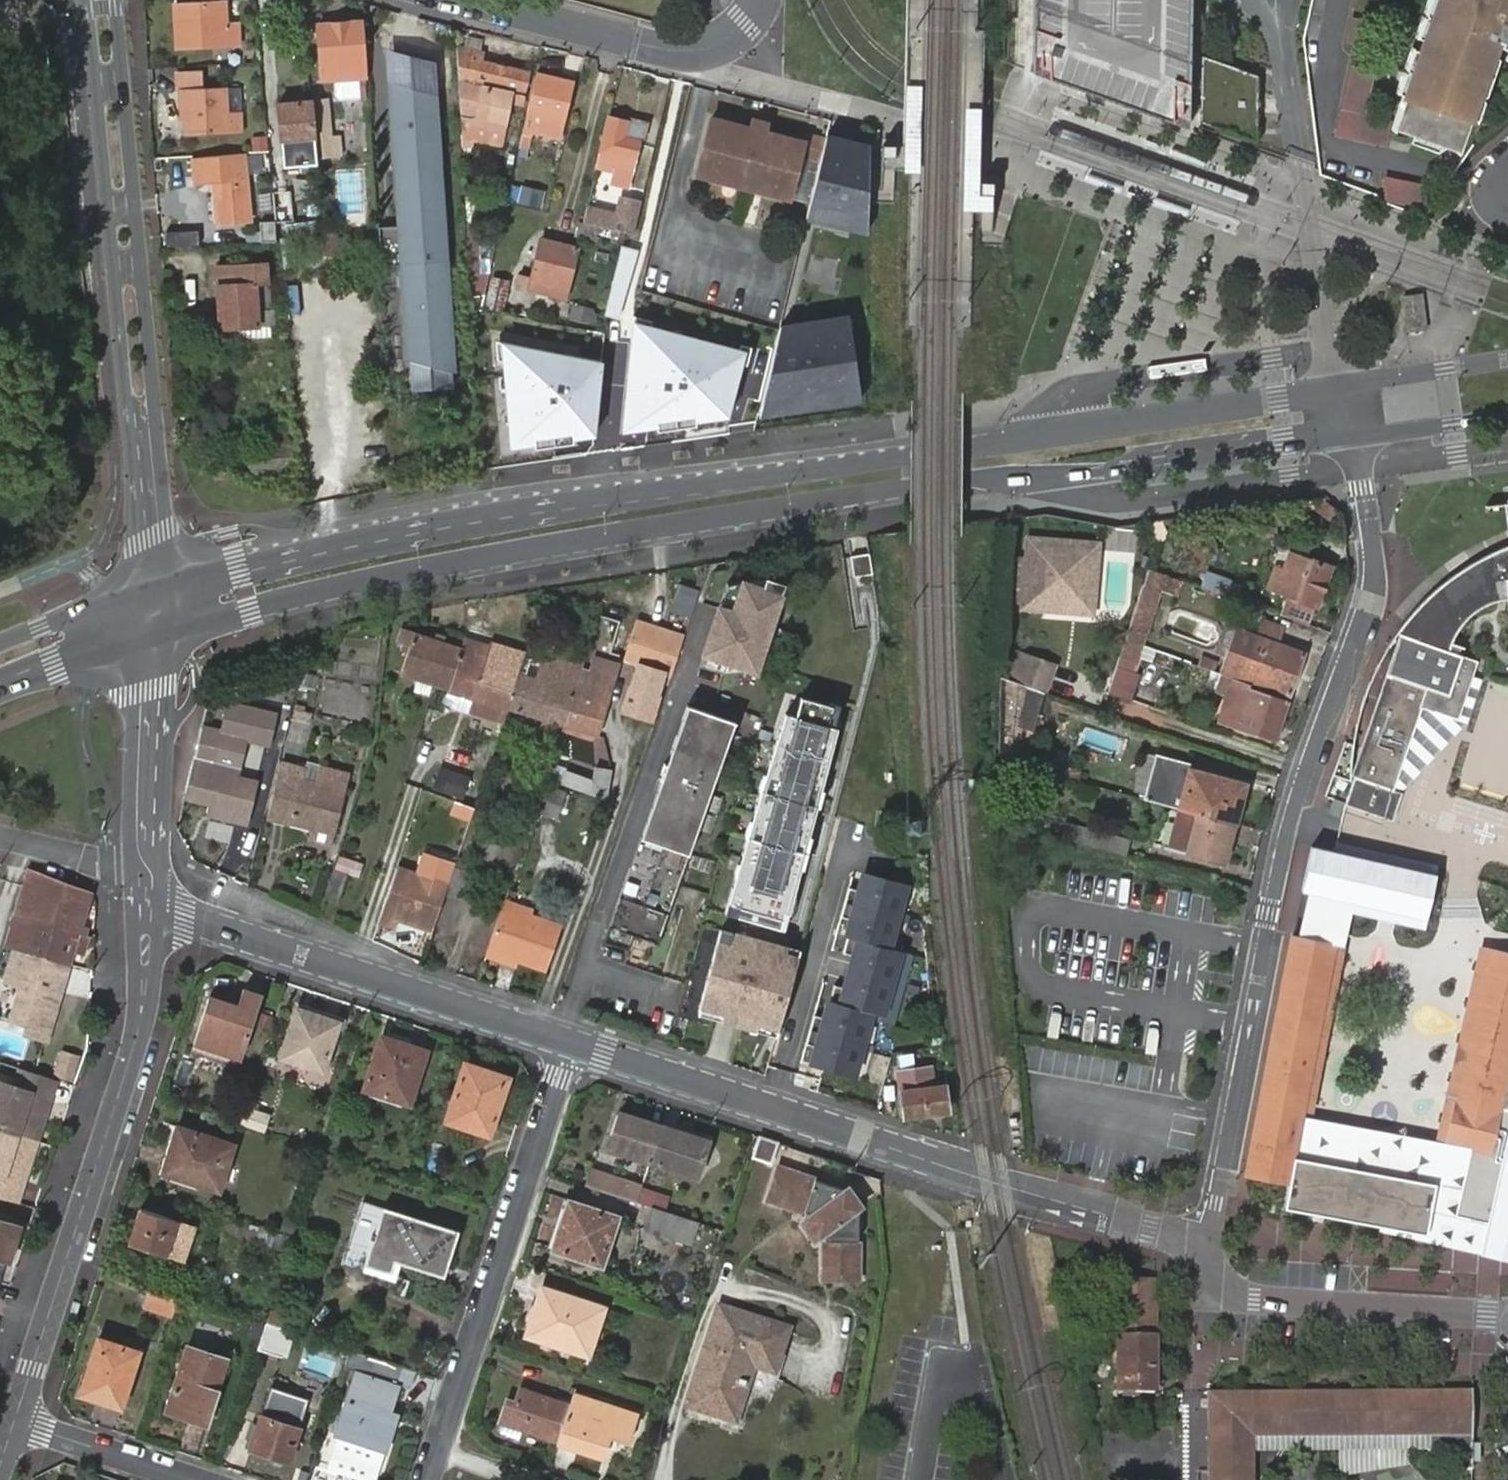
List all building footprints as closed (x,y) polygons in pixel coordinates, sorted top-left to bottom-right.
[(1035,68),(1195,131),(1197,84),(1200,0),(1037,0),(1035,68)] [(1395,124),(1459,147),(1500,35),(1506,37),(1504,40),(1507,42),(1507,0),(1441,0),(1395,124)] [(186,23),(188,45),(240,42),(238,23),(226,24),(224,2),(175,5),(176,23),(186,23)] [(1349,19),(1344,46),(1353,48),(1336,138),(1385,148),(1389,124),(1366,120),(1384,25),(1349,19)] [(348,77),(364,76),(361,21),(320,23),(324,78),(348,77)] [(178,46),(188,45),(186,23),(176,23),(178,46)] [(515,99),(523,101),(529,72),(484,61),(486,52),(458,45),(462,118),(509,129),(515,99)] [(387,49),(396,224),(374,225),(376,259),(401,258),(408,387),(452,385),(436,62),(387,49)] [(1258,77),(1204,56),(1202,121),(1253,139),(1258,77)] [(186,111),(187,133),(237,130),(237,112),(226,113),(224,89),(203,90),(202,71),(180,73),(181,91),(183,111),(186,111)] [(540,76),(523,144),(529,145),(533,128),(535,124),(535,119),(533,117),(534,111),(564,119),(573,84),(540,76)] [(313,137),(315,155),(331,154),(329,126),(326,100),(310,101),(313,137)] [(282,139),(313,137),(310,101),(280,104),(282,139)] [(561,130),(564,119),(534,111),(533,117),(535,119),(535,124),(561,130)] [(645,124),(610,115),(599,162),(616,165),(612,187),(629,191),(634,169),(645,124)] [(749,123),(764,126),(765,120),(750,117),(749,123)] [(462,118),(464,150),(472,150),(473,143),(505,150),(509,129),(462,118)] [(811,204),(822,157),(825,143),(826,138),(806,133),(803,142),(762,132),(764,126),(749,123),(747,128),(707,119),(693,174),(789,198),(811,204)] [(869,234),(871,146),(830,134),(808,215),(869,234)] [(213,178),(217,222),(251,218),(247,175),(246,169),(244,154),(244,149),(193,154),(195,179),(213,178)] [(1381,177),(1378,202),(1420,206),(1422,181),(1381,177)] [(272,191),(275,220),(294,218),(291,189),(272,191)] [(589,204),(585,221),(626,231),(628,220),(634,198),(620,195),(617,211),(589,204)] [(319,221),(287,222),(287,234),(319,234),(319,221)] [(282,239),(285,269),(298,268),(296,238),(282,239)] [(578,247),(541,239),(530,287),(568,295),(578,247)] [(270,262),(254,263),(216,264),(218,326),(240,325),(240,339),(272,337),(271,325),(277,324),(275,307),(269,308),(268,283),(271,282),(270,262)] [(506,299),(510,282),(494,279),(490,296),(506,299)] [(1405,298),(1409,331),(1427,327),(1423,295),(1405,298)] [(504,307),(506,299),(490,296),(488,304),(504,307)] [(572,316),(600,323),(603,313),(575,306),(572,316)] [(850,317),(782,323),(780,330),(760,409),(862,398),(850,317)] [(745,350),(632,320),(621,432),(728,420),(745,350)] [(603,360),(499,340),(506,448),(594,438),(603,360)] [(1315,512),(1331,521),(1338,508),(1322,500),(1315,512)] [(1178,535),(1168,575),(1177,577),(1187,543),(1186,531),(1178,535)] [(1153,556),(1149,568),(1168,575),(1178,535),(1155,551),(1153,556)] [(1080,590),(1084,540),(1026,537),(1020,609),(1053,612),(1055,588),(1080,590)] [(1099,542),(1084,540),(1080,590),(1055,588),(1053,612),(1092,616),(1099,542)] [(1402,633),(1445,647),(1448,642),(1459,625),(1473,611),(1488,601),(1507,598),(1507,546),(1482,556),(1440,586),(1411,613),(1402,633)] [(1330,571),(1290,555),(1283,577),(1272,573),(1265,590),(1286,597),(1279,615),(1307,625),(1314,607),(1317,608),(1330,571)] [(1149,568),(1126,641),(1141,646),(1159,590),(1172,594),(1177,577),(1168,575),(1149,568)] [(1234,581),(1206,571),(1201,586),(1228,597),(1234,581)] [(753,670),(786,588),(769,581),(724,583),(698,666),(723,674),(753,670)] [(1113,598),(1101,632),(1117,637),(1129,604),(1113,598)] [(1233,629),(1217,673),(1232,678),(1233,673),(1289,694),(1303,655),(1272,643),(1280,623),(1262,616),(1254,637),(1233,629)] [(604,619),(597,647),(610,650),(617,623),(604,619)] [(634,663),(622,710),(651,718),(661,678),(668,680),(683,636),(635,621),(623,660),(634,663)] [(401,671),(446,686),(459,647),(414,632),(401,671)] [(1445,647),(1402,633),(1353,774),(1358,775),(1348,803),(1395,818),(1405,792),(1394,788),(1423,707),(1462,717),(1475,674),(1480,659),(1445,647)] [(501,724),(506,708),(517,677),(525,652),(488,641),(485,648),(459,647),(446,686),(474,696),(468,713),(501,724)] [(517,677),(506,708),(541,717),(539,723),(550,726),(552,720),(561,723),(579,667),(581,662),(545,651),(544,657),(536,683),(517,677)] [(1008,681),(1052,697),(1060,673),(1016,657),(1008,681)] [(606,669),(581,662),(579,667),(604,674),(606,669)] [(579,667),(561,723),(594,734),(616,672),(606,669),(604,674),(579,667)] [(1000,679),(999,762),(1011,764),(1015,765),(1017,759),(1025,761),(1052,697),(1008,681),(1000,679)] [(1234,681),(1229,695),(1246,701),(1236,729),(1276,741),(1289,702),(1253,689),(1254,688),(1251,687),(1250,687),(1245,686),(1245,685),(1234,681)] [(330,683),(327,714),(368,718),(371,687),(330,683)] [(1219,723),(1236,729),(1246,701),(1229,695),(1219,723)] [(803,696),(798,716),(784,713),(733,908),(786,922),(837,726),(823,723),(828,703),(803,696)] [(685,704),(671,746),(678,749),(688,721),(728,734),(733,721),(685,704)] [(671,746),(660,778),(668,780),(638,868),(630,865),(609,924),(657,942),(728,734),(688,721),(678,749),(671,746)] [(291,723),(287,747),(302,749),(305,725),(291,723)] [(199,749),(195,747),(192,756),(185,795),(212,802),(221,805),(218,815),(244,821),(254,781),(235,776),(243,747),(219,740),(214,758),(199,754),(199,749)] [(1155,755),(1145,799),(1162,804),(1164,796),(1152,793),(1162,756),(1155,755)] [(1164,796),(1162,804),(1173,807),(1181,809),(1234,823),(1243,785),(1192,772),(1184,770),(1186,763),(1162,756),(1152,793),(1164,796)] [(1015,765),(1021,767),(1026,768),(1028,762),(1025,761),(1017,759),(1015,765)] [(1184,770),(1192,772),(1193,765),(1186,763),(1184,770)] [(280,764),(266,814),(312,828),(311,833),(331,838),(349,772),(318,765),(318,766),(306,764),(305,770),(280,764)] [(1015,765),(1011,764),(1009,773),(1019,775),(1021,767),(1015,765)] [(610,797),(615,769),(597,765),(595,776),(566,771),(563,788),(610,797)] [(440,768),(437,791),(468,796),(472,773),(440,768)] [(668,780),(660,778),(630,865),(638,868),(668,780)] [(564,793),(544,787),(535,816),(555,822),(564,793)] [(221,805),(212,802),(209,813),(218,815),(221,805)] [(1234,823),(1181,809),(1171,850),(1224,863),(1234,823)] [(1125,857),(1130,842),(1100,832),(1063,822),(1058,839),(1096,849),(1125,857)] [(1353,853),(1322,846),(1316,871),(1347,878),(1353,853)] [(332,870),(324,897),(337,901),(345,874),(350,875),(360,878),(363,864),(339,856),(335,871),(332,870)] [(458,864),(454,863),(447,885),(444,894),(460,899),(472,869),(467,867),(469,861),(460,858),(458,864)] [(447,885),(396,868),(380,918),(431,934),(444,894),(447,885)] [(77,933),(89,893),(38,873),(36,873),(23,919),(77,933)] [(885,952),(904,889),(863,877),(858,894),(847,891),(838,920),(850,923),(840,956),(851,959),(842,991),(830,988),(821,1021),(809,1017),(801,1046),(812,1049),(807,1067),(848,1079),(867,1015),(878,1019),(897,956),(885,952)] [(1309,883),(1309,886),(1245,1173),(1288,1182),(1283,1205),(1424,1234),(1433,1201),(1477,1210),(1477,1208),(1500,1110),(1507,1076),(1507,952),(1481,946),(1437,1141),(1311,1118),(1303,1158),(1293,1156),(1347,887),(1323,881),(1309,883)] [(1356,889),(1347,887),(1293,1156),(1303,1158),(1311,1118),(1356,889)] [(562,926),(500,906),(485,953),(546,974),(562,926)] [(815,918),(809,916),(806,926),(813,928),(815,918)] [(77,933),(23,919),(14,951),(68,964),(75,940),(77,933)] [(799,946),(722,926),(701,1006),(778,1026),(799,946)] [(88,950),(92,937),(77,933),(73,946),(88,950)] [(68,964),(14,951),(4,982),(19,988),(17,995),(9,1021),(24,1026),(23,1031),(46,1038),(68,964)] [(19,988),(4,982),(2,990),(17,995),(19,988)] [(206,997),(191,1042),(241,1060),(262,996),(242,989),(236,1006),(206,997)] [(296,1008),(281,1055),(323,1069),(339,1022),(296,1008)] [(382,1036),(365,1087),(409,1102),(427,1052),(382,1036)] [(55,1077),(77,1082),(83,1055),(60,1050),(55,1077)] [(466,1063),(446,1123),(489,1138),(496,1120),(491,1118),(503,1082),(481,1075),(483,1069),(466,1063)] [(931,1066),(897,1071),(899,1091),(903,1116),(947,1110),(943,1085),(933,1087),(931,1066)] [(48,1078),(24,1070),(17,1089),(0,1084),(0,1199),(12,1202),(17,1183),(22,1180),(46,1102),(43,1097),(48,1078)] [(249,1109),(244,1126),(267,1133),(273,1116),(249,1109)] [(1477,1208),(1491,1211),(1507,1141),(1507,1112),(1500,1110),(1477,1208)] [(650,1162),(662,1127),(621,1113),(609,1148),(650,1162)] [(177,1127),(163,1172),(220,1191),(234,1146),(177,1127)] [(708,1142),(662,1127),(650,1162),(696,1178),(708,1142)] [(778,1144),(761,1139),(755,1160),(770,1165),(778,1144)] [(1491,1211),(1491,1213),(1507,1217),(1507,1141),(1491,1211)] [(637,1204),(642,1186),(588,1168),(582,1186),(637,1204)] [(841,1190),(773,1169),(762,1204),(804,1217),(818,1241),(818,1284),(858,1283),(858,1210),(841,1190)] [(644,1188),(640,1202),(667,1209),(671,1196),(644,1188)] [(568,1203),(553,1251),(600,1265),(615,1218),(568,1203)] [(698,1224),(649,1208),(642,1229),(691,1246),(698,1224)] [(373,1240),(367,1257),(391,1265),(393,1260),(400,1262),(409,1265),(413,1253),(447,1264),(457,1233),(384,1209),(376,1231),(372,1230),(369,1239),(373,1240)] [(142,1210),(131,1245),(165,1256),(176,1221),(142,1210)] [(199,1229),(176,1221),(165,1256),(188,1264),(199,1229)] [(6,1259),(12,1242),(5,1240),(10,1225),(0,1222),(0,1276),(6,1259)] [(17,1227),(10,1225),(5,1240),(12,1242),(17,1227)] [(294,1237),(263,1227),(258,1240),(290,1250),(294,1237)] [(12,1242),(6,1259),(11,1260),(17,1243),(12,1242)] [(443,1276),(447,1264),(413,1253),(409,1265),(443,1276)] [(367,1257),(363,1270),(393,1280),(400,1262),(393,1260),(391,1265),(367,1257)] [(1497,1289),(1497,1272),(1476,1272),(1476,1288),(1497,1289)] [(1119,1393),(1154,1394),(1154,1282),(1120,1282),(1119,1393)] [(179,1310),(183,1296),(156,1287),(151,1301),(179,1310)] [(541,1289),(526,1334),(587,1354),(601,1308),(541,1289)] [(754,1364),(773,1371),(786,1331),(718,1306),(694,1376),(706,1380),(697,1410),(734,1422),(754,1364)] [(293,1331),(266,1323),(260,1344),(286,1352),(293,1331)] [(100,1340),(88,1378),(111,1386),(106,1403),(126,1409),(143,1353),(100,1340)] [(193,1413),(207,1417),(215,1393),(219,1394),(221,1389),(218,1388),(227,1358),(188,1345),(166,1410),(191,1419),(193,1413)] [(312,1354),(309,1365),(331,1372),(334,1361),(312,1354)] [(363,1354),(337,1436),(328,1465),(376,1479),(377,1479),(387,1451),(372,1447),(375,1438),(390,1442),(396,1425),(386,1422),(390,1413),(404,1367),(363,1354)] [(685,1406),(697,1410),(706,1380),(694,1376),(685,1406)] [(111,1386),(88,1378),(83,1395),(106,1403),(111,1386)] [(519,1427),(558,1440),(570,1401),(549,1394),(548,1398),(515,1388),(510,1401),(505,1400),(498,1420),(500,1421),(497,1431),(517,1437),(519,1427)] [(1208,1393),(1209,1479),(1255,1479),(1255,1439),(1476,1438),(1476,1391),(1208,1393)] [(570,1401),(558,1440),(603,1454),(609,1436),(617,1437),(625,1412),(572,1394),(570,1401)] [(205,1423),(207,1417),(193,1413),(191,1419),(205,1423)] [(399,1417),(390,1413),(386,1422),(396,1425),(399,1417)] [(262,1416),(251,1449),(289,1462),(301,1429),(262,1416)] [(375,1438),(372,1447),(387,1451),(390,1442),(375,1438)] [(603,1454),(558,1440),(556,1444),(601,1459),(603,1454)]
